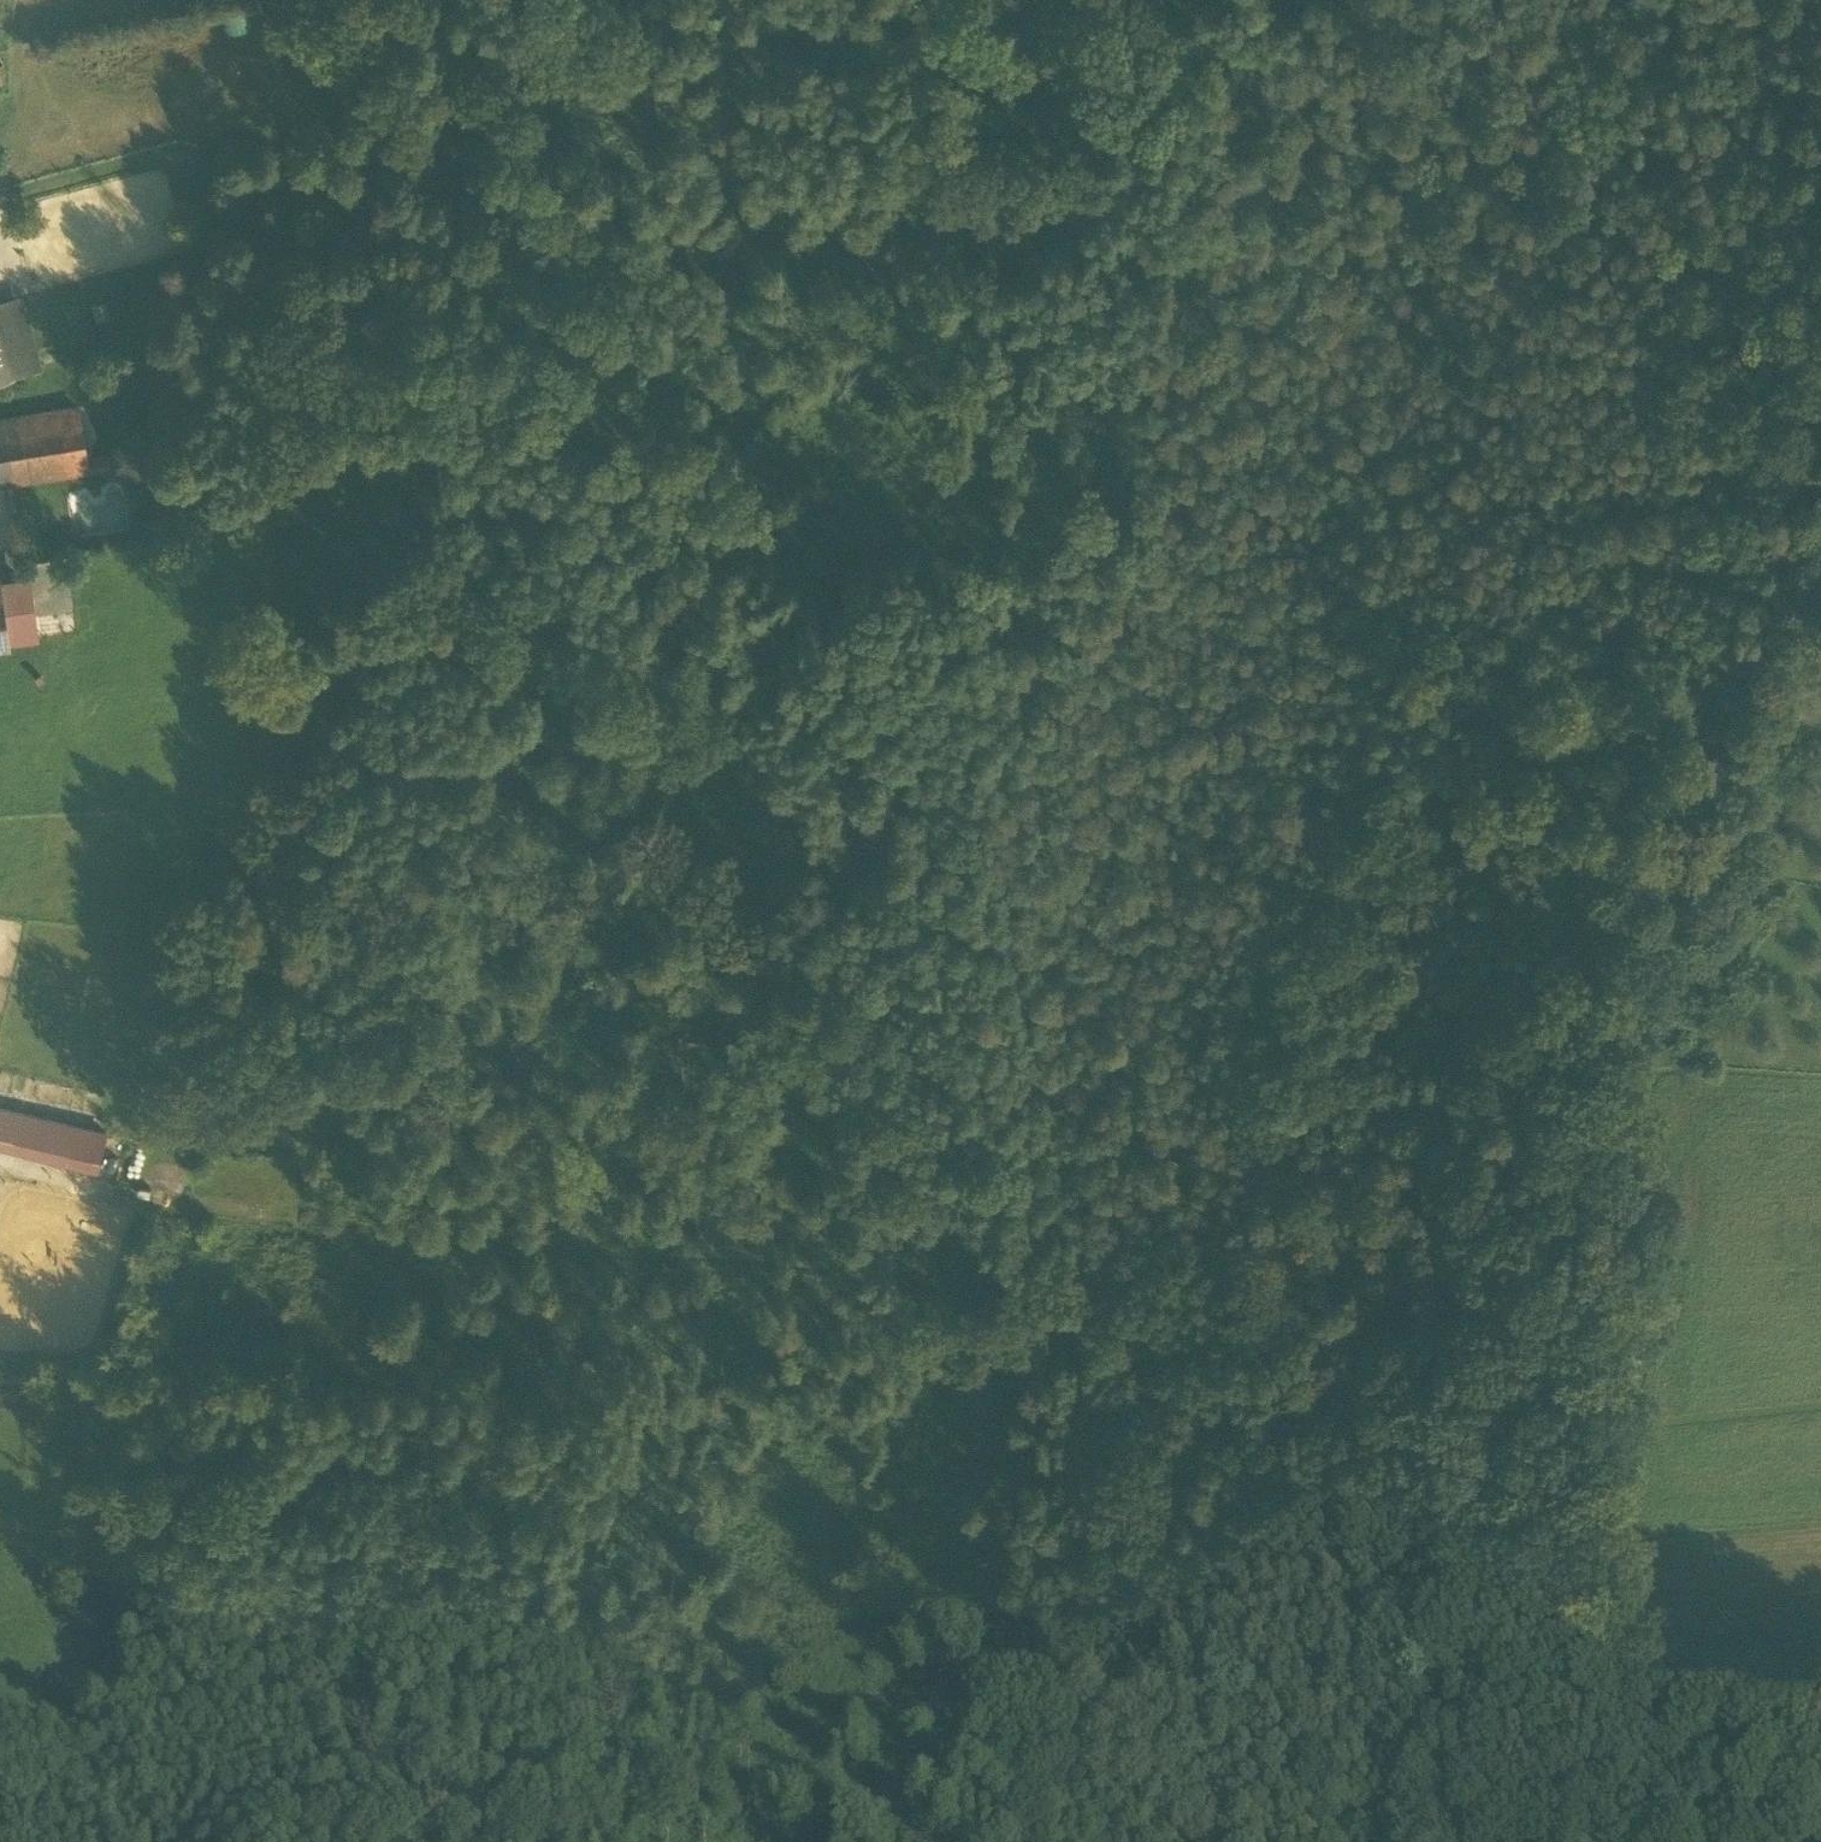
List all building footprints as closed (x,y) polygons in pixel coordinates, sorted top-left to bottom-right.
[(15,377),(46,369),(26,295),(0,302),(0,322),(15,377)] [(0,322),(0,382),(15,377),(0,322)] [(0,423),(0,463),(4,485),(88,471),(77,410),(0,423)] [(0,586),(0,644),(9,643),(0,586)] [(0,1110),(0,1146),(27,1153),(34,1118),(0,1110)] [(66,1125),(34,1118),(27,1153),(59,1160),(66,1125)] [(92,1132),(66,1125),(59,1160),(85,1166),(92,1132)]
